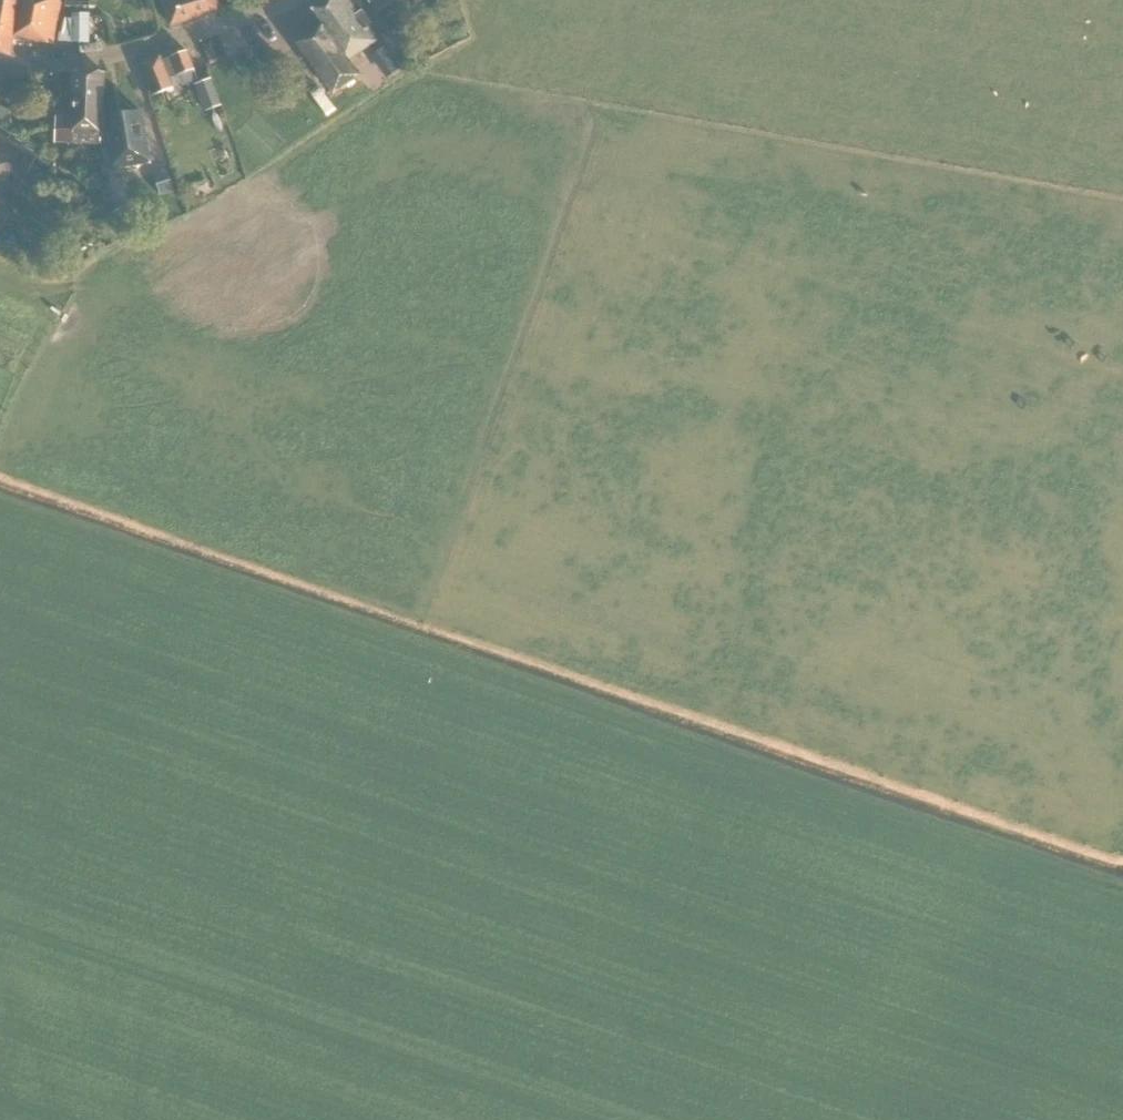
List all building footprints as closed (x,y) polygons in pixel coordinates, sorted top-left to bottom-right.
[(62,0),(0,0),(0,52),(12,54),(15,35),(54,43),(62,0)] [(221,10),(218,0),(165,0),(172,25),(221,10)] [(379,39),(369,25),(373,23),(363,9),(359,12),(351,0),(327,0),(314,9),(324,24),(297,43),(334,93),(360,75),(350,59),(379,39)] [(401,8),(386,15),(394,32),(409,25),(401,8)] [(64,17),(59,40),(63,40),(90,42),(91,13),(74,12),(73,17),(64,17)] [(155,94),(173,87),(170,78),(181,74),(185,84),(199,79),(188,50),(173,56),(163,60),(161,56),(142,63),(155,94)] [(286,67),(282,56),(272,59),(276,70),(286,67)] [(102,143),(105,72),(74,70),(72,117),(56,117),(55,140),(102,143)] [(207,111),(223,105),(213,78),(196,84),(207,111)] [(9,109),(0,104),(0,105),(0,120),(3,121),(9,109)] [(108,168),(151,161),(143,111),(107,117),(111,142),(104,143),(108,168)] [(8,177),(11,169),(27,177),(25,181),(37,187),(43,173),(31,166),(36,156),(0,135),(0,193),(8,177)] [(129,203),(112,214),(127,236),(144,224),(129,203)]
